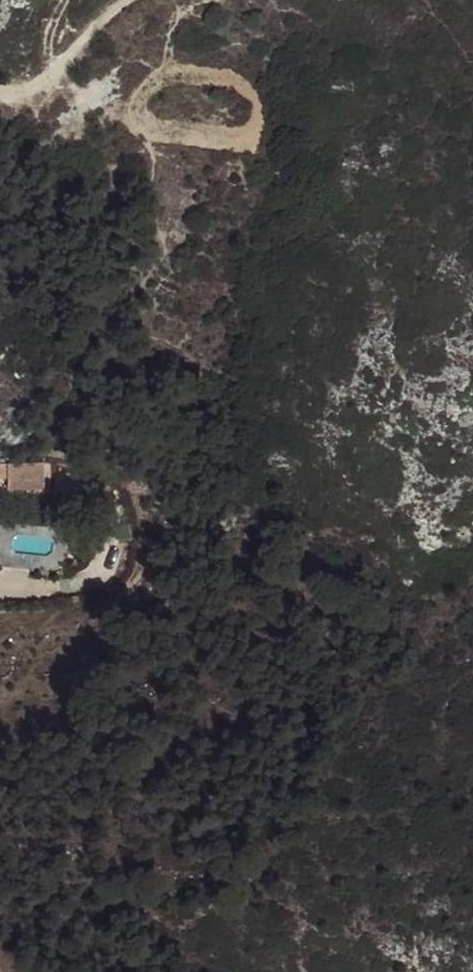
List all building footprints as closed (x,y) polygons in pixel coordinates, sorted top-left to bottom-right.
[(11,489),(48,488),(48,461),(11,461),(11,489)]
